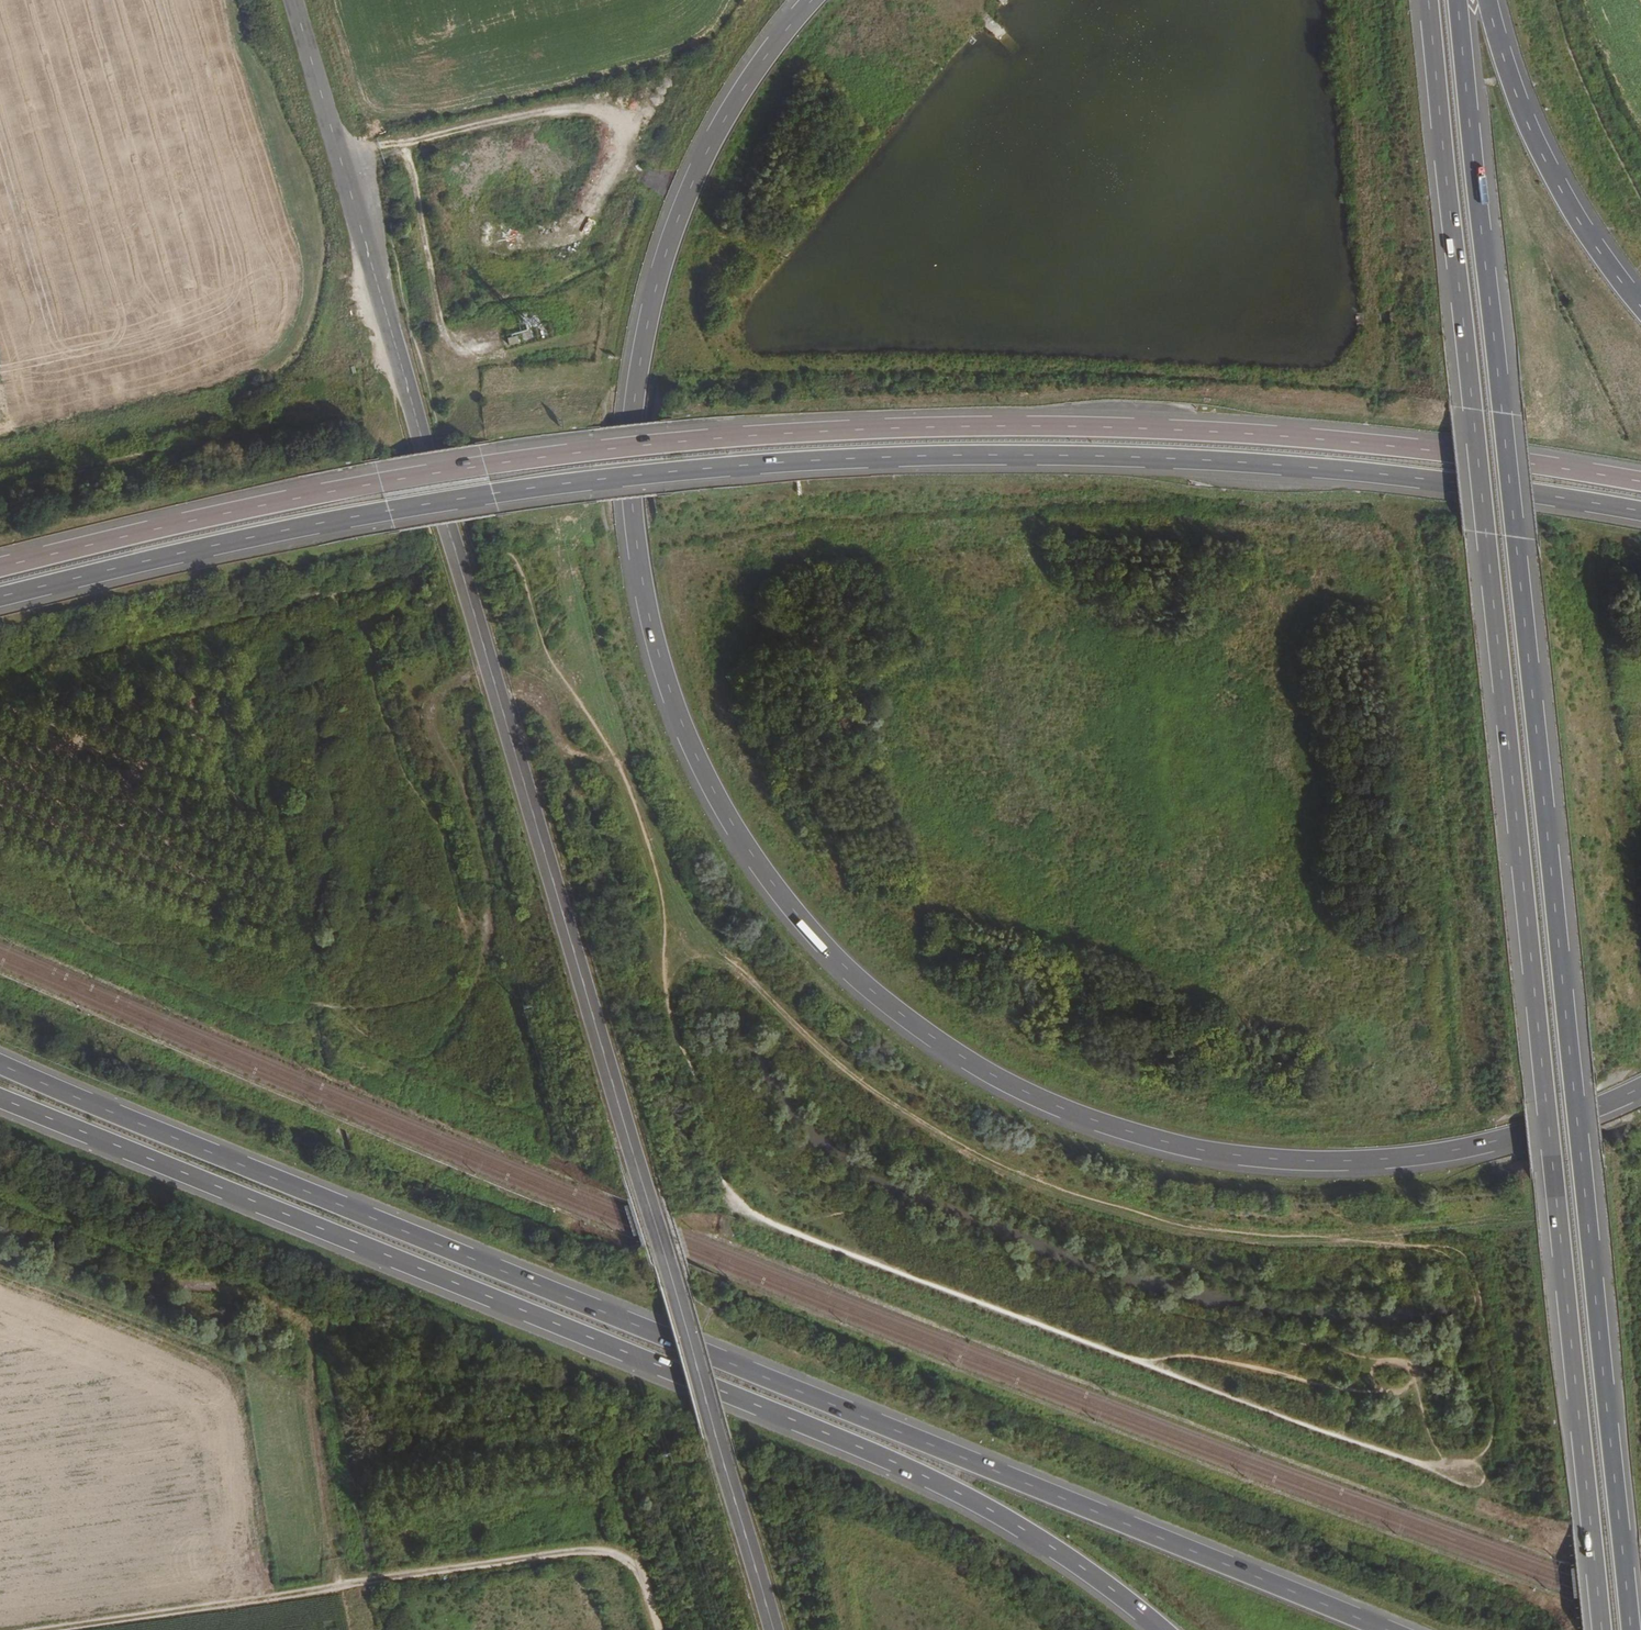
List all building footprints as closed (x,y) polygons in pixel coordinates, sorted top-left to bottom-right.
[(642,130),(654,120),(649,115),(637,124),(642,130)] [(518,335),(507,339),(509,346),(520,342),(518,335)]
